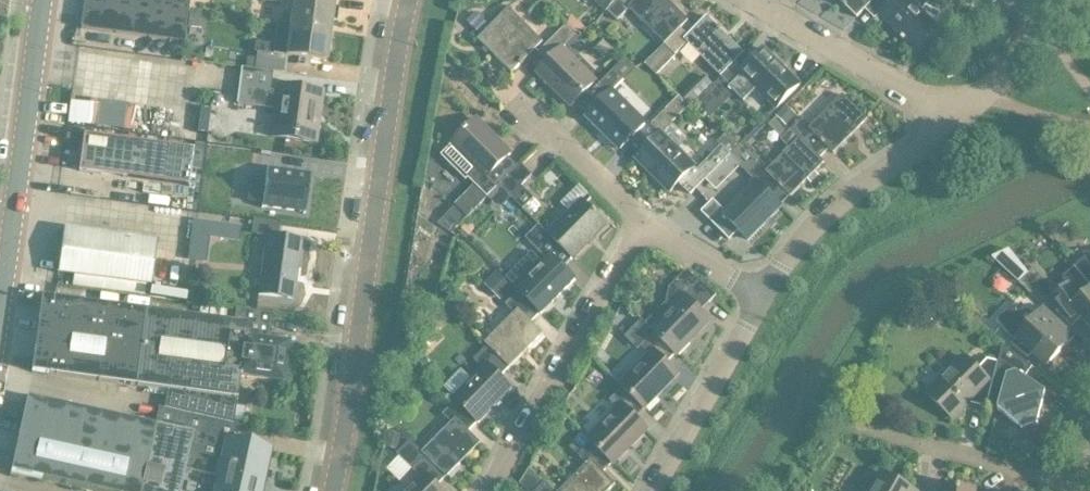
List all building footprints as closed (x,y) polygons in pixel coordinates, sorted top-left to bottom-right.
[(80,27),(184,41),(188,5),(146,0),(84,0),(80,27)] [(290,23),(330,29),(334,0),(293,0),(290,23)] [(606,9),(616,0),(596,0),(606,9)] [(606,9),(617,20),(629,8),(665,43),(680,27),(688,19),(668,0),(634,0),(631,3),(628,0),(616,0),(606,9)] [(857,16),(873,0),(840,0),(857,16)] [(885,5),(878,13),(915,50),(928,37),(938,47),(960,24),(945,9),(929,2),(921,10),(911,0),(891,0),(885,5)] [(508,7),(502,13),(477,38),(511,72),(542,41),(508,7)] [(567,23),(577,33),(585,27),(571,14),(567,23)] [(665,43),(664,43),(645,63),(655,74),(687,42),(721,75),(735,60),(744,51),(707,15),(688,35),(680,27),(665,43)] [(247,56),(246,64),(284,70),(286,55),(326,60),(330,29),(290,23),(290,24),(277,22),(274,43),(255,41),(254,50),(257,51),(256,57),(247,56)] [(577,33),(567,23),(538,51),(547,61),(562,46),(562,47),(577,33)] [(562,46),(547,61),(537,71),(571,105),(595,80),(562,47),(562,46)] [(721,75),(695,101),(710,116),(735,92),(744,101),(757,88),(777,107),(800,84),(763,48),(743,67),(735,60),(721,75)] [(242,67),(238,97),(237,103),(275,108),(272,130),(315,136),(321,90),(278,84),(277,90),(270,89),(272,71),(283,73),(284,70),(246,64),(245,67),(242,67)] [(612,90),(623,79),(613,69),(588,93),(598,103),(611,89),(612,90)] [(712,82),(703,73),(681,95),(690,104),(712,82)] [(611,89),(598,103),(586,114),(620,148),(635,133),(648,145),(661,132),(662,133),(661,133),(688,106),(679,96),(666,109),(662,105),(650,117),(645,123),(612,90),(611,89)] [(820,157),(829,148),(833,152),(867,118),(843,93),(811,125),(803,116),(790,129),(799,138),(799,137),(820,157)] [(516,165),(517,165),(507,155),(510,152),(477,119),(452,143),(482,173),(473,181),(487,196),(499,184),(498,183),(517,166),(516,165)] [(648,145),(636,157),(670,190),(679,181),(694,165),(662,133),(661,132),(648,145)] [(205,187),(210,151),(84,134),(79,170),(205,187)] [(799,137),(799,138),(768,168),(760,160),(747,172),(750,175),(756,180),(769,193),(781,205),(781,204),(777,200),(786,191),(790,195),(824,161),(820,157),(799,137)] [(694,165),(679,181),(692,194),(706,179),(731,155),(730,154),(721,144),(697,168),(694,165)] [(741,165),(731,155),(706,179),(717,190),(731,175),(740,184),(750,175),(747,172),(741,165)] [(520,162),(517,165),(516,165),(517,166),(498,183),(499,184),(508,194),(508,193),(523,208),(534,197),(521,185),(532,174),(520,162)] [(265,182),(250,180),(247,200),(262,202),(261,207),(263,207),(263,206),(303,211),(303,213),(304,213),(310,172),(309,172),(308,174),(268,168),(268,167),(267,167),(265,182)] [(756,180),(725,211),(713,199),(701,211),(729,238),(738,229),(747,238),(781,205),(769,193),(756,180)] [(499,184),(487,196),(484,199),(493,208),(508,194),(499,184)] [(551,236),(572,257),(606,224),(582,199),(548,233),(551,236)] [(222,211),(221,227),(249,228),(250,212),(222,211)] [(301,238),(277,235),(279,222),(253,218),(251,233),(266,235),(258,293),(293,298),(301,238)] [(527,239),(538,249),(546,258),(517,287),(519,289),(541,311),(575,278),(562,266),(572,257),(551,236),(550,237),(540,227),(527,239)] [(156,240),(63,228),(58,271),(73,273),(71,286),(144,295),(146,283),(150,283),(156,240)] [(1089,257),(1085,257),(1074,266),(1089,285),(1089,259),(1089,257)] [(1067,284),(1050,298),(1069,321),(1079,313),(1089,327),(1089,285),(1074,266),(1063,274),(1063,279),(1067,284)] [(707,297),(682,273),(669,287),(681,299),(652,328),(655,331),(654,331),(675,352),(676,352),(677,352),(709,319),(697,307),(707,297)] [(516,288),(520,291),(507,304),(515,312),(485,342),(488,345),(508,366),(509,366),(543,333),(531,320),(540,311),(541,312),(541,311),(519,289),(517,287),(516,288)] [(42,295),(31,370),(167,388),(163,407),(233,423),(240,374),(246,323),(234,321),(234,322),(42,295)] [(1044,306),(1035,316),(1020,302),(1012,311),(1009,308),(996,323),(1014,340),(1011,344),(1027,356),(1032,351),(1046,364),(1074,334),(1044,306)] [(236,308),(234,321),(246,323),(240,374),(282,380),(287,343),(274,341),(270,334),(272,313),(236,308)] [(622,326),(644,338),(653,323),(631,310),(622,326)] [(675,352),(654,331),(642,344),(650,352),(620,383),(623,385),(644,407),(644,406),(645,407),(678,374),(666,362),(675,352)] [(1003,343),(998,360),(993,379),(1004,382),(997,408),(1021,427),(1037,420),(1045,392),(1024,376),(1032,366),(1003,343)] [(508,366),(488,345),(475,358),(483,367),(453,396),(456,399),(456,400),(477,421),(477,420),(478,421),(512,387),(500,375),(508,366)] [(993,379),(998,360),(987,357),(977,368),(964,355),(927,393),(952,417),(976,393),(989,396),(992,386),(993,379)] [(644,407),(623,385),(610,399),(619,407),(589,437),(592,440),(591,440),(612,462),(613,461),(614,462),(647,428),(634,416),(644,407)] [(154,424),(27,396),(19,433),(146,461),(154,424)] [(477,421),(456,400),(443,413),(452,421),(422,451),(445,475),(446,475),(480,442),(468,430),(477,421)] [(154,424),(146,461),(139,490),(180,490),(185,467),(219,475),(215,490),(260,490),(269,450),(232,441),(236,423),(233,423),(163,407),(163,408),(158,407),(154,424)] [(19,433),(10,470),(107,490),(139,490),(146,461),(19,433)] [(412,467),(420,476),(405,490),(443,490),(436,484),(445,475),(422,451),(410,439),(397,452),(412,467)] [(591,440),(578,454),(586,462),(558,490),(607,490),(615,483),(603,471),(612,462),(591,440)] [(527,470),(519,482),(529,490),(555,490),(545,481),(544,482),(529,467),(527,470)] [(915,490),(882,472),(871,490),(915,490)]
